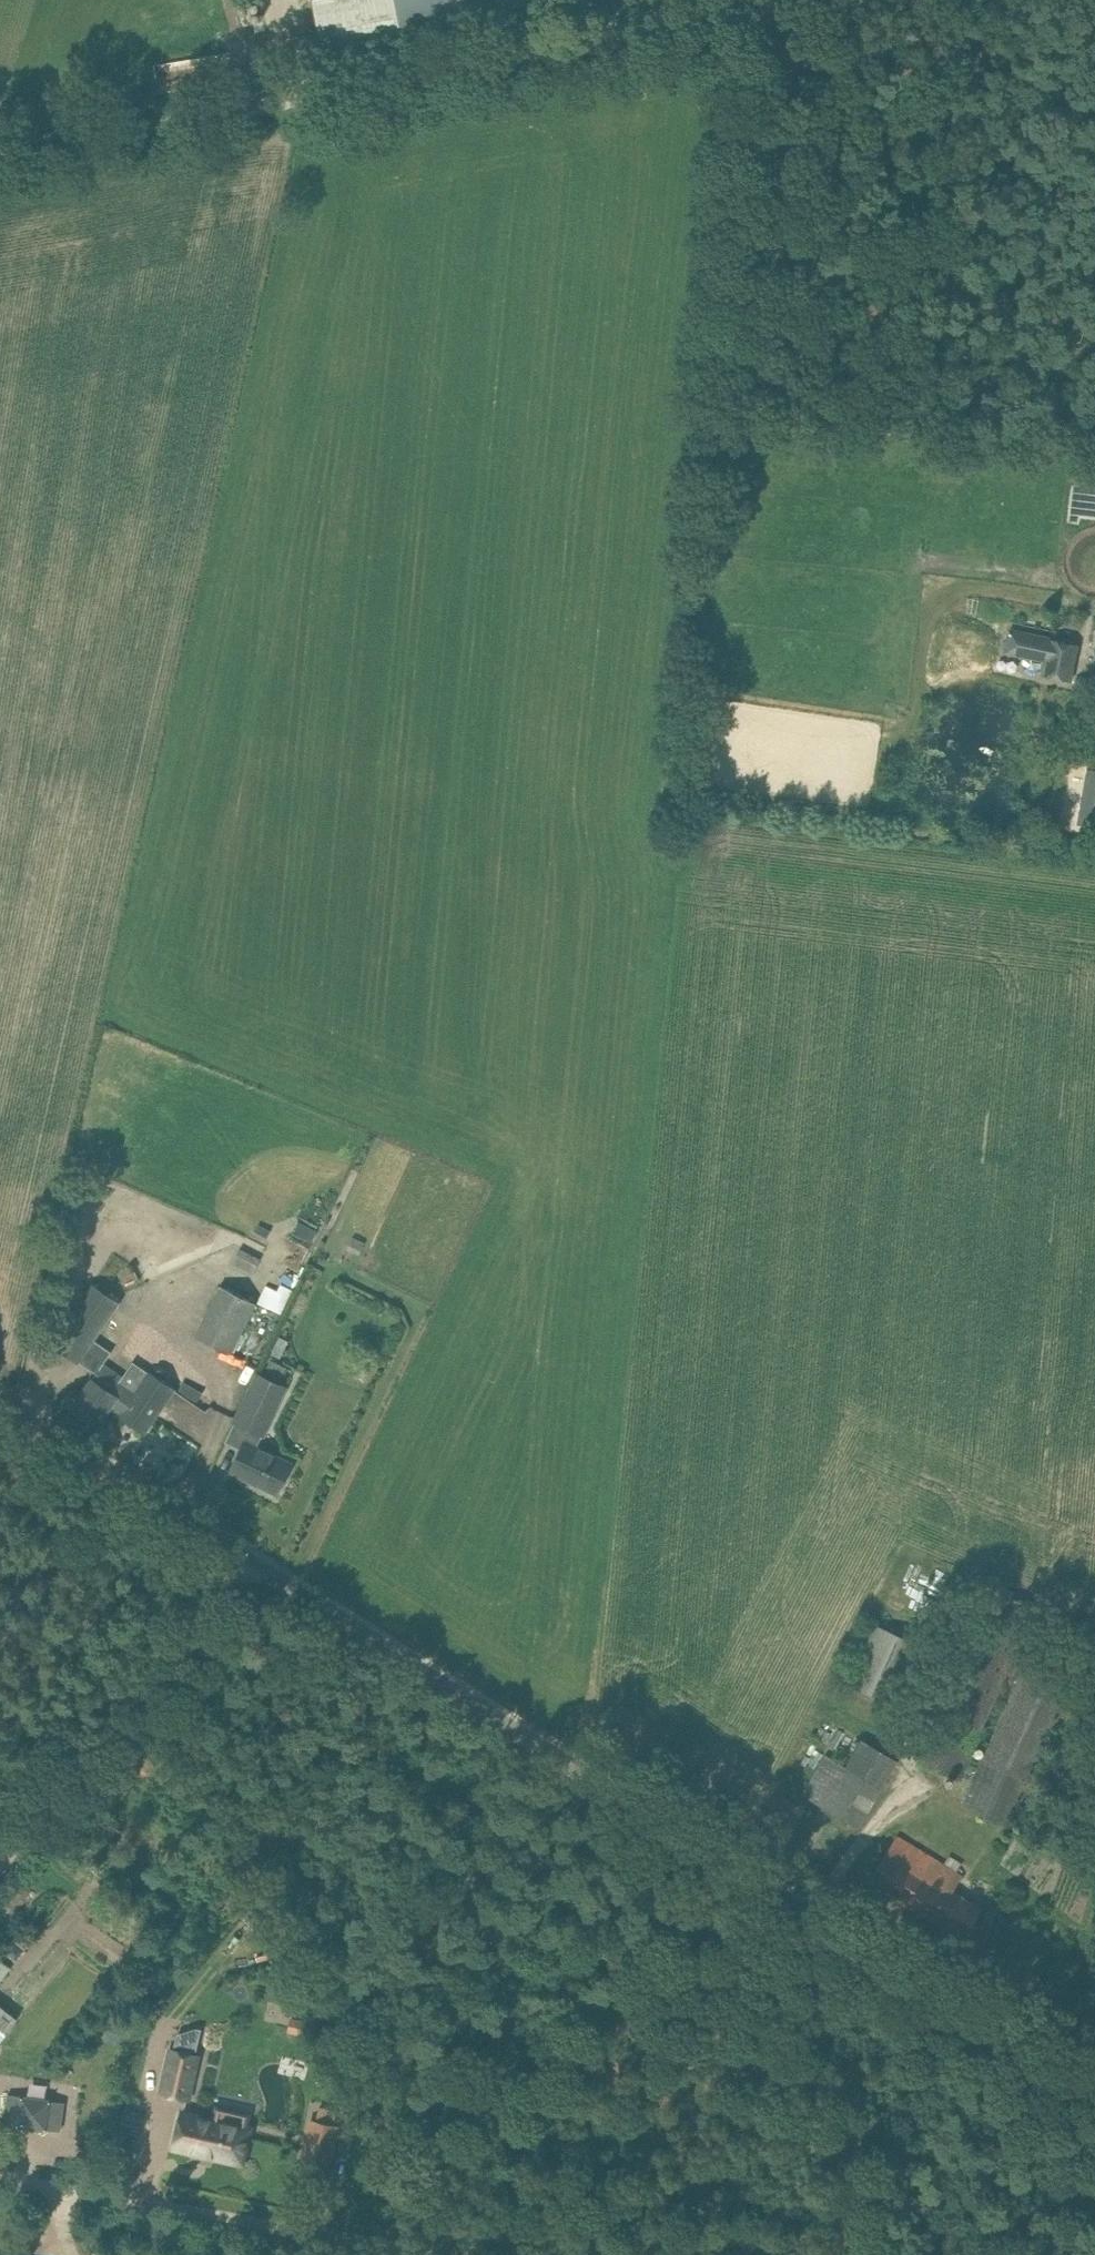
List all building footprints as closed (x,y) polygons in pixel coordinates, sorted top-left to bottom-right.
[(322,39),(554,0),(316,0),(322,39)] [(526,17),(515,19),(517,33),(528,31),(526,17)] [(1078,635),(1010,623),(1006,645),(1046,652),(1043,667),(1072,672),(1078,635)] [(240,1247),(233,1262),(253,1272),(261,1257),(240,1247)] [(285,1309),(291,1286),(268,1280),(263,1303),(285,1309)] [(219,1283),(195,1334),(232,1351),(256,1301),(219,1283)] [(54,1344),(78,1361),(119,1302),(94,1285),(54,1344)] [(133,1361),(123,1375),(104,1362),(72,1408),(98,1426),(115,1401),(123,1407),(120,1412),(122,1414),(121,1415),(145,1432),(175,1388),(133,1361)] [(252,1429),(245,1441),(231,1471),(278,1493),(292,1463),(258,1447),(262,1437),(266,1439),(290,1388),(259,1372),(235,1421),(252,1429)] [(904,1589),(890,1615),(926,1634),(940,1607),(904,1589)] [(923,1762),(961,1780),(1038,1609),(1000,1591),(923,1762)] [(848,1682),(899,1705),(926,1646),(875,1623),(848,1682)] [(1073,1690),(1023,1668),(962,1806),(1011,1828),(1073,1690)] [(827,1754),(803,1795),(859,1827),(898,1760),(863,1739),(846,1766),(827,1754)] [(944,1863),(898,1834),(869,1881),(963,1938),(982,1908),(953,1891),(963,1875),(958,1871),(963,1864),(949,1855),(944,1863)] [(13,1942),(6,1952),(16,1959),(23,1949),(13,1942)] [(0,1960),(0,1981),(11,1966),(1,1958),(0,1960)] [(18,2017),(0,2003),(0,2040),(18,2017)] [(291,2016),(288,2030),(305,2034),(306,2025),(307,2020),(303,2019),(291,2016)] [(172,2049),(162,2092),(188,2098),(198,2055),(196,2055),(174,2050),(172,2049)] [(244,2067),(260,2082),(277,2064),(262,2049),(244,2067)] [(8,2093),(4,2122),(60,2131),(64,2101),(8,2093)] [(312,2119),(302,2166),(328,2172),(338,2125),(334,2124),(337,2111),(320,2107),(317,2120),(312,2119)] [(182,2112),(174,2146),(195,2151),(196,2149),(211,2152),(211,2154),(242,2161),(250,2128),(182,2112)]
